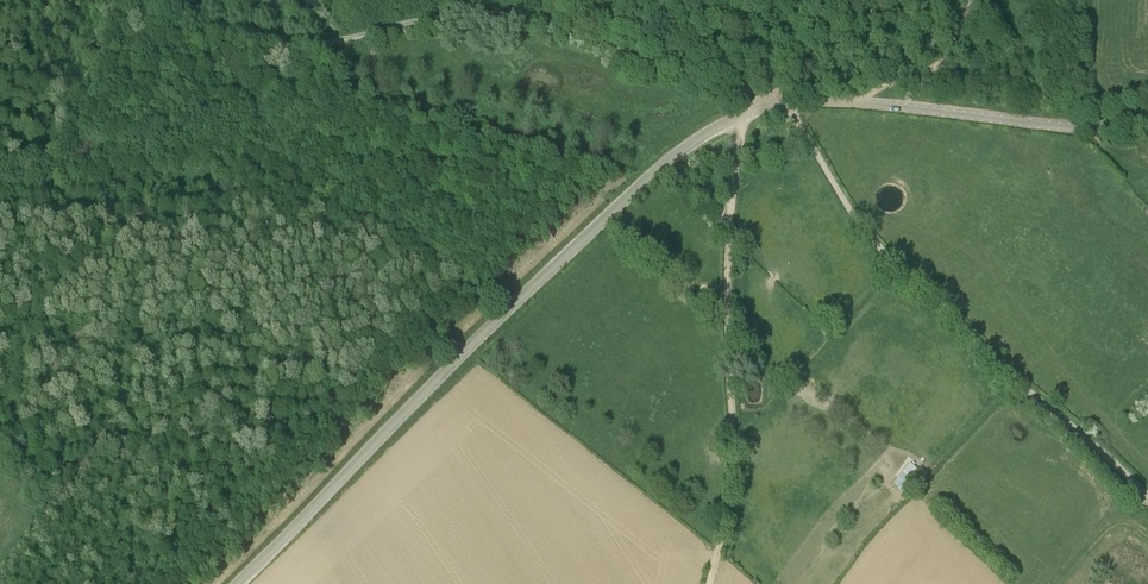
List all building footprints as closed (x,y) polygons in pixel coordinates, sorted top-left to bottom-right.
[(906,491),(922,470),(911,462),(895,484),(906,491)]
